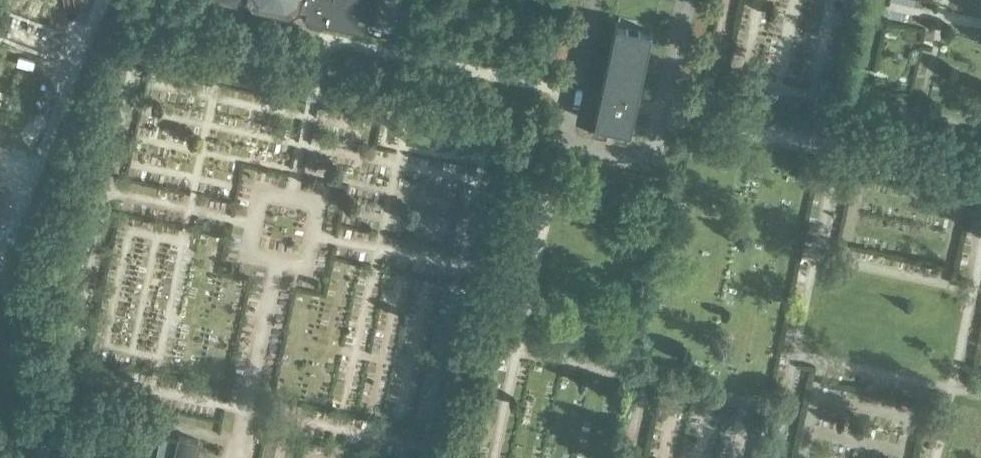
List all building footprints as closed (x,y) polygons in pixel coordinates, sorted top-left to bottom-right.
[(367,34),(374,0),(212,0),(367,34)] [(628,141),(630,130),(652,30),(617,22),(595,122),(593,134),(628,141)] [(179,435),(178,439),(161,436),(156,457),(195,457),(199,438),(179,435)]
